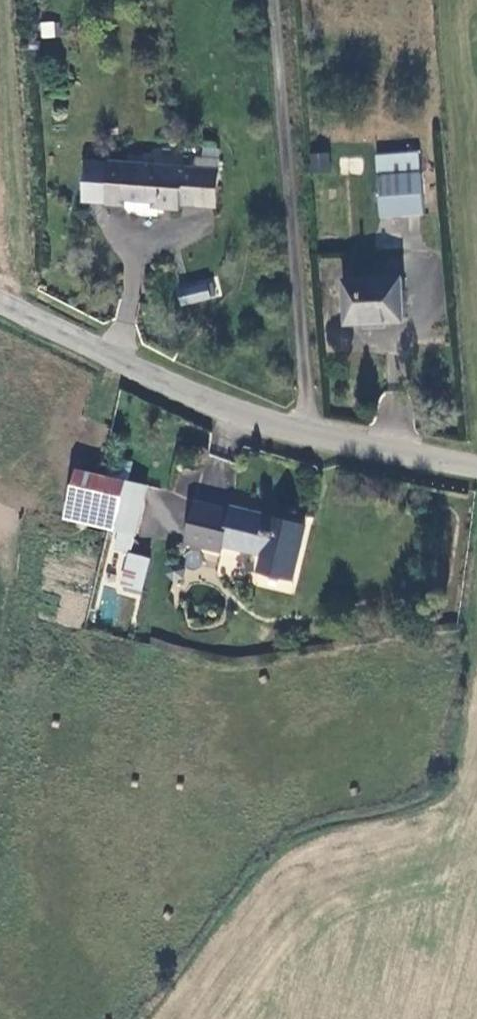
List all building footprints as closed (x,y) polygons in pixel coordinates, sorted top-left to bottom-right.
[(318,172),(336,172),(335,153),(317,154),(318,172)] [(385,176),(426,173),(424,153),(384,156),(385,176)] [(345,157),(345,175),(369,175),(369,158),(345,157)] [(128,210),(133,214),(160,217),(161,209),(180,210),(180,205),(217,208),(221,160),(199,158),(198,170),(112,164),(109,204),(109,205),(128,206),(128,210)] [(84,202),(109,204),(112,164),(87,162),(84,202)] [(426,173),(385,176),(384,176),(387,211),(389,211),(389,216),(430,213),(426,173)] [(215,278),(176,289),(181,306),(220,295),(215,278)] [(347,324),(406,321),(404,278),(345,281),(347,324)] [(69,500),(114,510),(109,529),(121,532),(137,536),(149,488),(77,470),(69,500)] [(69,500),(65,518),(109,529),(114,510),(69,500)] [(294,580),(307,526),(234,508),(233,511),(198,502),(188,542),(224,551),(225,546),(266,556),(262,572),(294,580)] [(132,553),(137,536),(121,532),(116,550),(132,553)] [(144,592),(153,562),(133,556),(125,586),(144,592)]
